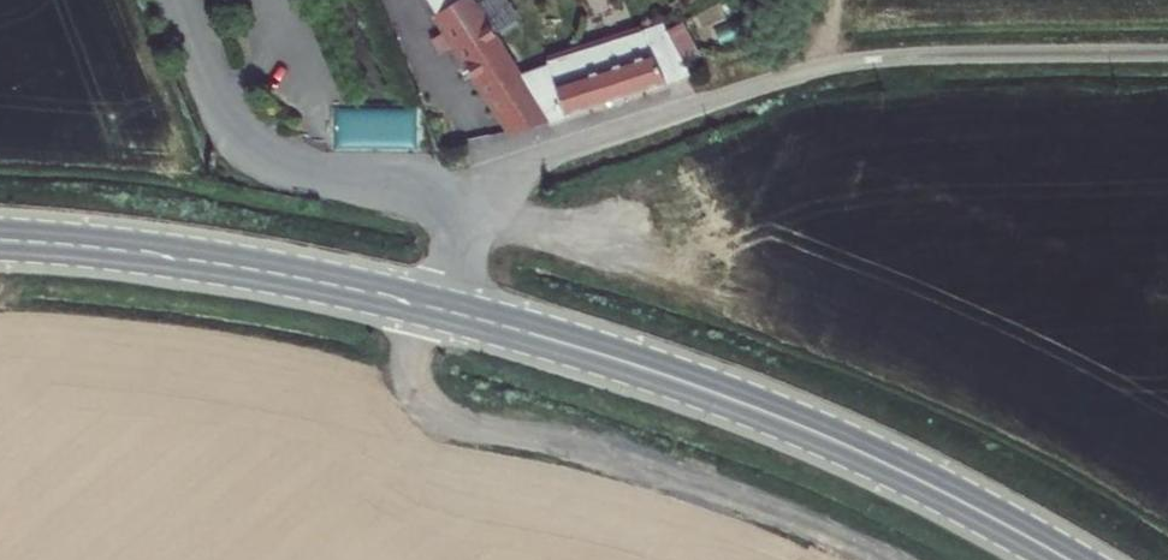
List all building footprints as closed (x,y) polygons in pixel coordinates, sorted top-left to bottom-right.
[(512,133),(651,88),(691,75),(667,31),(646,42),(640,31),(519,76),(470,0),(427,0),(437,16),(512,133)]
